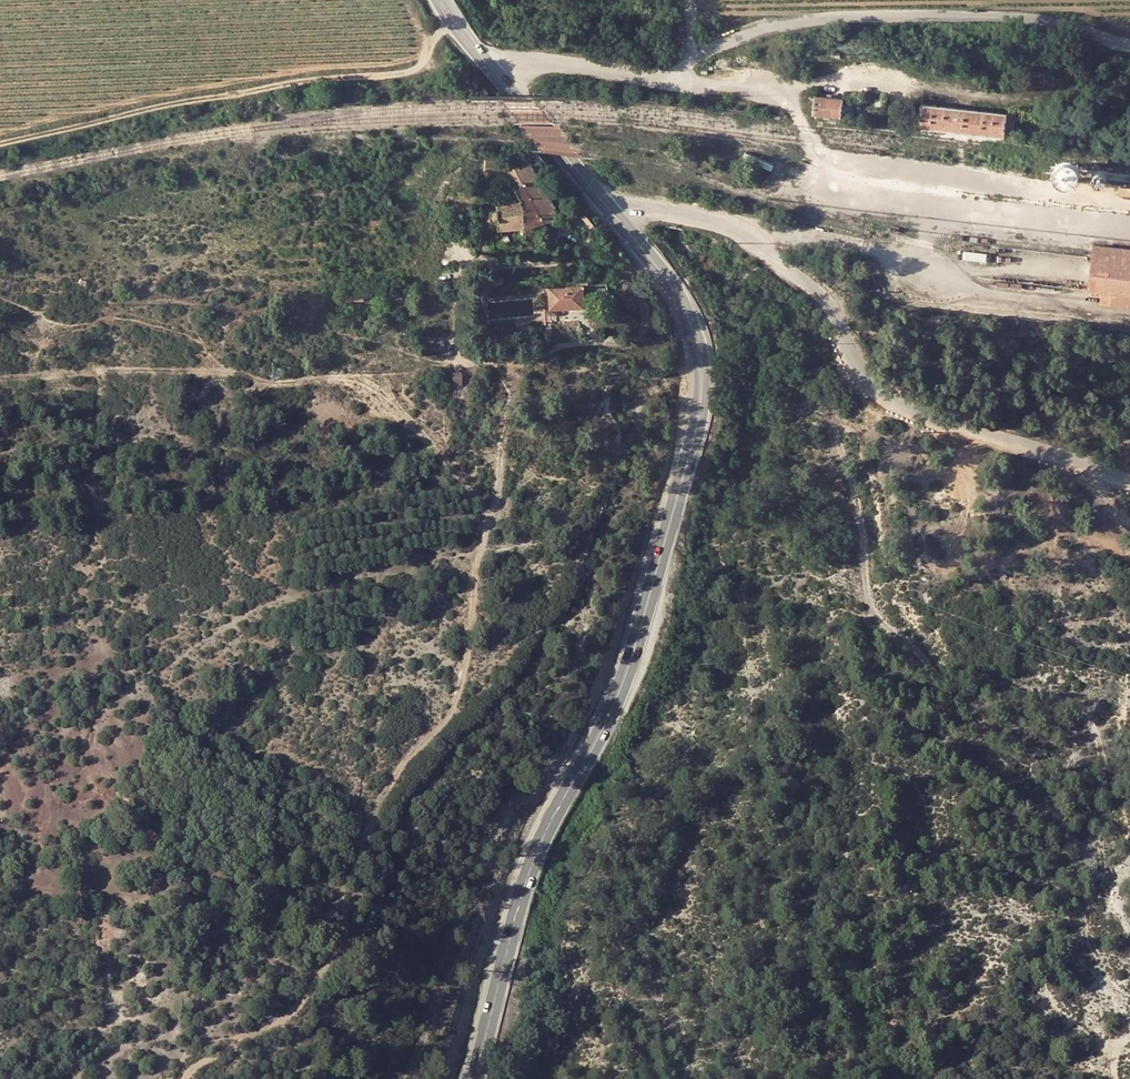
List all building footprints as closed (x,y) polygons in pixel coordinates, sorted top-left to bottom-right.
[(842,117),(842,114),(842,104),(843,99),(816,97),(814,115),(842,117)] [(923,104),(920,126),(1004,135),(1006,113),(923,104)] [(1004,135),(920,126),(920,133),(1003,143),(1004,135)] [(485,173),(508,177),(505,171),(509,170),(509,162),(487,158),(485,173)] [(1075,181),(1077,177),(1078,173),(1078,169),(1077,166),(1074,163),(1070,161),(1067,160),(1063,160),(1059,162),(1056,165),(1054,169),(1054,171),(1053,173),(1054,177),(1057,181),(1060,184),(1064,185),(1068,185),(1072,183),(1075,181)] [(538,164),(532,165),(539,178),(548,173),(542,163),(538,164)] [(516,189),(526,184),(546,222),(557,218),(562,217),(539,178),(532,165),(525,167),(522,167),(522,166),(515,167),(515,169),(509,170),(505,171),(508,177),(516,189)] [(1107,175),(1106,173),(1105,171),(1103,170),(1101,169),(1099,169),(1096,169),(1095,170),(1093,172),(1092,175),(1092,177),(1093,180),(1095,181),(1097,183),(1100,183),(1102,183),(1104,181),(1106,179),(1107,177),(1107,176),(1107,175)] [(526,228),(546,222),(526,184),(516,189),(522,200),(526,228)] [(488,219),(489,230),(513,229),(510,200),(497,201),(498,211),(492,210),(492,219),(488,219)] [(522,200),(510,200),(513,229),(526,228),(522,200)] [(558,226),(557,218),(546,222),(549,228),(558,226)] [(1129,295),(1129,250),(1094,246),(1089,291),(1129,295)] [(481,280),(482,293),(491,293),(490,279),(481,280)] [(584,303),(584,298),(605,297),(604,284),(583,286),(549,288),(550,310),(569,309),(569,304),(584,303)] [(1089,291),(1088,302),(1129,307),(1129,295),(1089,291)] [(452,374),(452,385),(460,384),(461,374),(452,374)]
